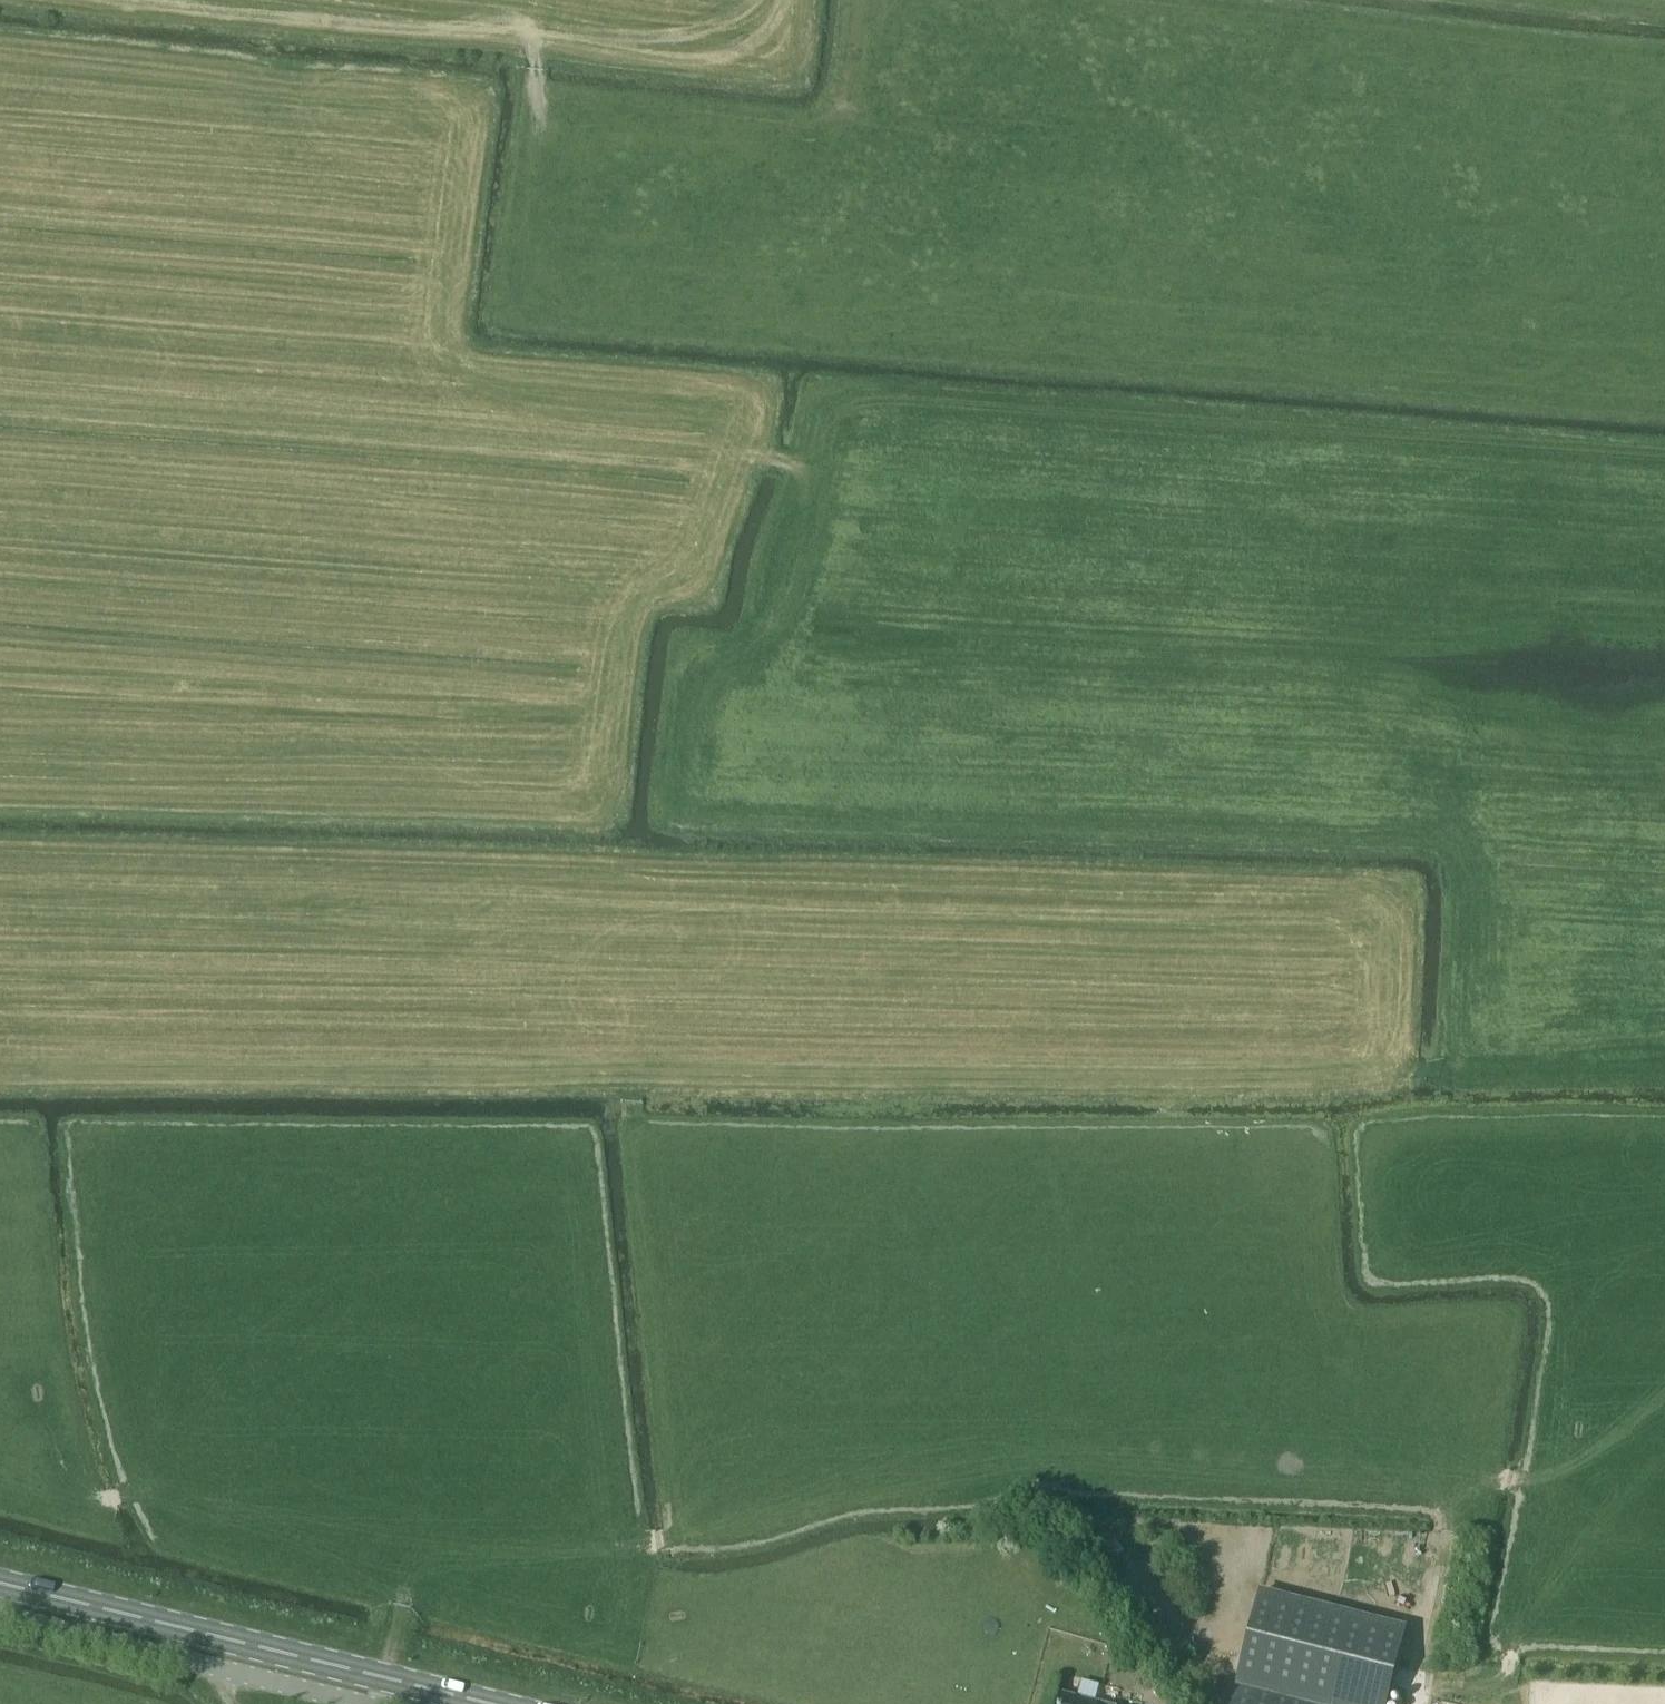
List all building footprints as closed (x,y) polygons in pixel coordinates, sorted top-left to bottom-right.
[(1230,1703),(1388,1703),(1408,1628),(1260,1589),(1230,1703)] [(1100,1702),(1099,1703),(1063,1694),(1060,1703),(1106,1703),(1100,1702)]
